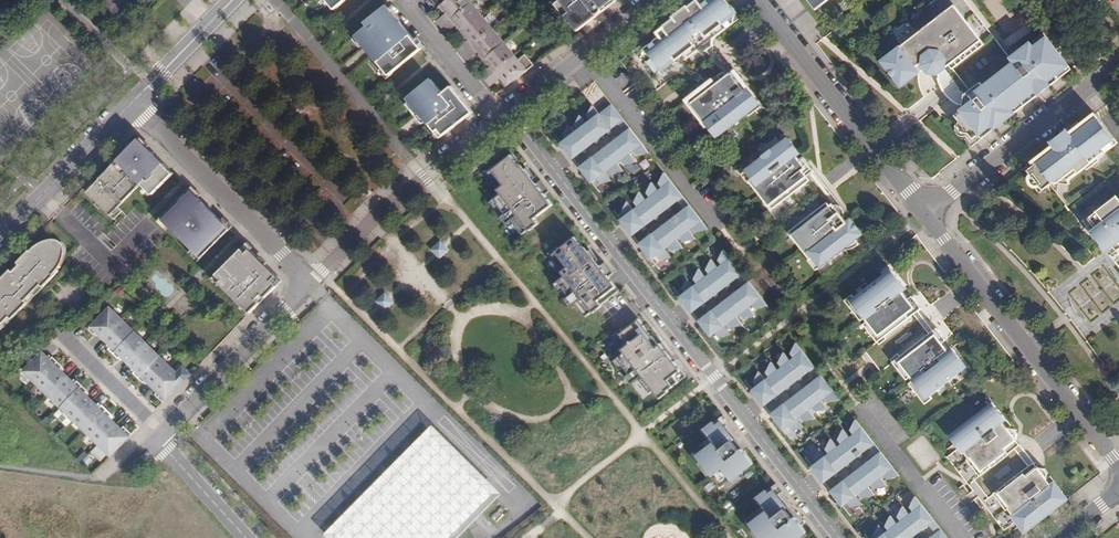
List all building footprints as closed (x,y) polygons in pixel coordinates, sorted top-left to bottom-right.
[(335,10),(347,0),(327,0),(335,10)] [(535,65),(525,54),(520,58),(470,0),(447,0),(440,6),(444,11),(446,9),(448,11),(453,17),(458,23),(459,25),(458,26),(467,37),(469,35),(470,37),(475,42),(480,48),(482,50),(480,52),(485,57),(490,62),(491,61),(493,63),(498,69),(503,75),(505,77),(503,78),(509,85),(535,65)] [(577,28),(589,15),(586,13),(590,10),(591,12),(592,12),(603,0),(555,0),(554,1),(571,23),(573,22),(577,28)] [(589,15),(592,20),(618,0),(613,0),(604,7),(603,8),(602,10),(600,11),(599,12),(597,13),(595,13),(593,13),(592,12),(589,15)] [(592,12),(593,13),(595,13),(597,13),(599,12),(600,11),(602,10),(603,8),(604,7),(613,0),(603,0),(592,12)] [(707,2),(705,0),(699,0),(669,24),(674,30),(668,34),(667,33),(651,45),(658,54),(661,52),(672,64),(687,52),(696,45),(700,50),(704,48),(712,49),(716,46),(718,44),(719,36),(723,33),(719,28),(729,20),(740,12),(742,10),(736,2),(734,3),(732,0),(709,0),(707,2)] [(811,3),(817,8),(821,11),(836,0),(815,0),(811,3)] [(987,43),(956,3),(945,12),(948,15),(942,19),(939,17),(927,26),(930,29),(924,33),(922,30),(910,40),(912,43),(905,48),(901,48),(900,47),(882,62),(897,81),(906,74),(910,78),(924,67),(928,71),(938,72),(950,64),(954,68),(971,55),(967,51),(973,45),(977,50),(987,43)] [(386,70),(390,75),(393,72),(424,47),(421,43),(416,39),(394,13),(390,8),(387,4),(366,22),(369,26),(357,36),(364,45),(386,70)] [(453,17),(448,11),(438,19),(443,25),(453,17)] [(740,12),(729,20),(733,25),(744,17),(740,12)] [(589,15),(577,28),(579,30),(592,20),(589,15)] [(453,17),(443,25),(448,31),(458,23),(453,17)] [(733,25),(729,20),(719,28),(723,33),(733,25)] [(674,30),(669,24),(663,28),(667,33),(668,34),(674,30)] [(364,45),(357,36),(355,38),(362,47),(364,45)] [(475,42),(470,37),(461,45),(465,51),(475,42)] [(1070,65),(1048,38),(1035,47),(1032,42),(1012,58),(1015,63),(985,86),(982,82),(965,95),(963,109),(956,115),(960,120),(959,124),(960,127),(961,130),(965,132),(969,132),(975,139),(980,135),(992,125),(995,129),(1007,119),(1005,115),(1013,109),(1025,100),(1037,90),(1048,82),(1056,76),(1070,65)] [(912,43),(910,40),(900,47),(901,48),(905,48),(912,43)] [(480,48),(475,42),(465,51),(471,57),(480,48)] [(1012,57),(1020,50),(1014,43),(1006,51),(1012,57)] [(700,50),(696,45),(687,52),(691,57),(700,50)] [(977,50),(973,45),(967,51),(971,55),(977,50)] [(712,49),(728,70),(732,67),(716,46),(712,49)] [(498,69),(493,63),(483,72),(488,77),(498,69)] [(1056,76),(1059,79),(1072,69),(1070,65),(1056,76)] [(493,83),(503,75),(498,69),(488,77),(493,83)] [(732,75),(728,70),(723,74),(727,79),(732,75)] [(744,73),(736,71),(732,75),(727,79),(723,74),(696,95),(704,107),(701,109),(714,126),(717,123),(726,134),(753,113),(758,109),(756,107),(765,100),(754,86),(750,89),(748,86),(749,80),(744,73)] [(910,78),(906,74),(897,81),(900,86),(910,78)] [(1048,82),(1050,86),(1059,79),(1056,76),(1048,82)] [(441,137),(477,109),(454,83),(445,92),(433,78),(409,99),(411,101),(415,106),(423,116),(427,121),(436,131),(440,136),(441,137)] [(1050,86),(1048,82),(1037,90),(1040,94),(1050,86)] [(1037,90),(1025,100),(1027,104),(1040,94),(1037,90)] [(704,107),(696,95),(692,98),(701,109),(704,107)] [(768,105),(765,100),(756,107),(758,109),(753,113),(755,115),(768,105)] [(1016,112),(1027,104),(1025,100),(1013,109),(1016,112)] [(619,124),(624,120),(612,104),(599,114),(593,106),(588,116),(591,120),(587,124),(580,116),(575,126),(579,130),(574,134),(567,125),(562,135),(566,140),(561,143),(574,159),(583,152),(581,149),(584,146),(586,149),(596,142),(593,139),(596,137),(599,140),(608,132),(606,129),(609,127),(611,130),(619,124)] [(1007,119),(1016,112),(1013,109),(1005,115),(1007,119)] [(1106,126),(1096,113),(1071,133),(1055,145),(1033,162),(1036,165),(1029,171),(1032,176),(1041,186),(1044,190),(1054,183),(1060,183),(1060,180),(1071,180),(1087,168),(1086,166),(1097,157),(1099,159),(1116,146),(1112,141),(1102,128),(1106,126)] [(624,120),(619,124),(625,133),(631,129),(624,120)] [(726,134),(717,123),(714,126),(723,137),(726,134)] [(995,129),(992,125),(980,135),(982,138),(995,129)] [(1116,139),(1106,126),(1102,128),(1112,141),(1116,139)] [(649,152),(631,129),(625,133),(618,138),(620,141),(617,144),(615,141),(605,148),(608,151),(605,154),(602,151),(593,158),(595,161),(592,163),(590,160),(580,168),(592,183),(597,180),(600,184),(611,182),(605,174),(609,170),(613,175),(624,172),(617,164),(622,160),(626,165),(637,162),(630,154),(635,151),(638,155),(649,152)] [(1053,142),(1055,145),(1071,133),(1068,130),(1053,142)] [(764,156),(742,174),(749,183),(752,181),(766,198),(773,208),(810,179),(807,176),(801,168),(800,160),(797,156),(800,153),(789,138),(774,149),(775,150),(765,157),(764,156)] [(173,173),(139,139),(87,192),(115,219),(123,210),(119,206),(142,182),(153,193),(173,173)] [(501,193),(494,199),(522,235),(529,229),(530,231),(539,224),(535,218),(553,204),(545,194),(550,191),(541,180),(535,184),(533,186),(530,182),(532,180),(535,178),(527,167),(524,169),(512,154),(495,167),(493,165),(484,172),(501,193)] [(814,170),(803,157),(800,160),(801,168),(807,176),(814,170)] [(1097,157),(1086,166),(1087,168),(1089,170),(1100,161),(1099,159),(1097,157)] [(678,201),(684,197),(665,173),(660,183),(663,187),(659,191),(652,183),(647,192),(651,197),(646,201),(640,192),(635,202),(638,207),(633,210),(627,202),(622,212),(626,217),(621,220),(633,236),(643,228),(640,225),(643,223),(646,226),(655,219),(653,216),(656,213),(658,216),(668,209),(665,206),(669,203),(671,206),(678,201)] [(1041,186),(1032,176),(1031,177),(1030,179),(1031,182),(1031,183),(1033,185),(1035,187),(1041,186)] [(810,179),(773,208),(791,231),(828,203),(810,179)] [(231,230),(190,190),(162,218),(170,227),(171,226),(194,248),(193,249),(202,258),(231,230)] [(684,197),(678,201),(685,209),(690,205),(684,197)] [(773,208),(766,198),(763,201),(770,210),(773,208)] [(1118,198),(1089,220),(1096,230),(1091,234),(1097,241),(1105,235),(1117,251),(1118,250),(1118,199),(1118,198)] [(831,207),(828,203),(791,231),(798,240),(812,258),(809,260),(817,270),(843,249),(845,248),(843,246),(850,241),(851,243),(856,240),(864,234),(852,219),(848,222),(845,218),(842,220),(831,207)] [(709,229),(690,205),(685,209),(678,215),(680,218),(677,220),(674,217),(665,225),(667,228),(664,230),(662,227),(652,235),(655,238),(651,240),(649,237),(640,244),(652,260),(656,256),(660,261),(671,259),(664,250),(669,247),(673,251),(684,249),(677,240),(682,237),(685,242),(696,239),(690,231),(694,227),(698,232),(709,229)] [(836,205),(831,207),(842,220),(845,218),(845,217),(846,214),(845,211),(844,208),(842,207),(839,205),(836,205)] [(1084,224),(1091,234),(1096,230),(1089,220),(1084,224)] [(798,240),(791,231),(788,233),(795,242),(798,240)] [(1105,235),(1097,241),(1110,257),(1117,251),(1105,235)] [(565,275),(558,281),(586,317),(593,311),(593,312),(602,306),(601,304),(619,290),(609,276),(613,273),(604,262),(598,266),(596,268),(593,263),(595,262),(598,259),(590,249),(587,251),(575,236),(559,249),(557,246),(548,253),(565,275)] [(4,327),(2,324),(9,317),(12,319),(37,294),(34,292),(41,284),(44,287),(55,275),(54,274),(59,269),(61,265),(64,261),(66,254),(49,239),(44,241),(36,247),(31,252),(30,251),(19,263),(21,264),(14,272),(12,270),(0,282),(0,332),(4,327)] [(53,239),(49,239),(66,254),(65,247),(64,245),(62,242),(60,240),(57,239),(53,239)] [(430,249),(439,259),(449,250),(440,240),(430,249)] [(845,248),(843,249),(845,249),(852,247),(860,245),(856,240),(851,243),(850,241),(843,246),(845,248)] [(277,276),(250,249),(246,253),(242,250),(216,276),(222,281),(219,284),(250,314),(277,286),(272,281),(277,276)] [(738,278),(743,274),(725,250),(719,260),(723,264),(718,268),(712,259),(707,269),(710,274),(706,278),(699,269),(694,279),(698,284),(693,287),(687,279),(682,289),(685,293),(681,297),(693,313),(702,305),(700,302),(703,300),(705,303),(715,296),(713,293),(716,290),(718,293),(728,286),(725,283),(728,280),(731,283),(738,278)] [(1110,257),(1114,263),(1118,259),(1118,254),(1117,251),(1110,257)] [(19,263),(12,270),(14,272),(21,264),(19,263)] [(892,269),(888,272),(893,279),(897,276),(892,269)] [(893,279),(888,272),(856,297),(853,299),(867,317),(883,338),(914,314),(922,308),(912,296),(909,299),(903,292),(907,289),(897,276),(893,279)] [(743,274),(738,278),(745,286),(750,282),(743,274)] [(769,306),(750,282),(745,286),(737,292),(740,295),(736,297),(734,294),(725,302),(727,305),(724,307),(722,304),(712,312),(714,315),(711,317),(709,314),(700,321),(712,337),(716,333),(720,338),(731,336),(724,327),(729,324),(732,328),(743,326),(737,317),(741,314),(745,319),(756,316),(749,308),(754,304),(758,309),(769,306)] [(41,284),(34,292),(37,294),(44,287),(41,284)] [(394,302),(385,292),(375,301),(385,311),(394,302)] [(853,299),(856,297),(853,294),(846,299),(862,320),(867,317),(853,299)] [(163,402),(191,374),(184,367),(177,374),(109,308),(89,329),(94,334),(97,331),(112,346),(109,349),(119,359),(122,356),(137,370),(134,373),(143,383),(146,379),(159,392),(161,394),(158,398),(163,402)] [(882,369),(894,361),(910,382),(914,379),(898,358),(929,334),(914,314),(883,338),(867,350),(882,369)] [(2,324),(4,327),(12,319),(9,317),(2,324)] [(668,390),(686,376),(675,361),(676,360),(662,342),(659,344),(657,346),(653,341),(655,339),(639,319),(622,332),(620,329),(611,336),(624,352),(627,356),(620,361),(630,373),(625,377),(631,384),(635,381),(653,404),(669,391),(668,390)] [(946,339),(937,328),(929,334),(898,358),(914,379),(928,396),(963,369),(958,363),(962,360),(952,347),(948,350),(942,342),(946,339)] [(810,371),(816,367),(797,343),(792,353),(795,357),(791,361),(784,353),(779,362),(783,367),(778,371),(772,362),(766,372),(770,377),(765,380),(759,372),(754,382),(757,387),(753,390),(765,406),(775,398),(772,395),(775,393),(778,396),(787,389),(785,386),(788,383),(790,386),(800,379),(797,376),(800,374),(803,377),(810,371)] [(41,352),(24,370),(111,456),(132,434),(127,430),(124,433),(122,431),(109,418),(112,415),(102,405),(99,408),(84,394),(87,391),(78,381),(74,384),(59,370),(63,366),(52,356),(49,360),(41,352)] [(617,358),(620,361),(627,356),(624,352),(617,358)] [(962,360),(958,363),(963,369),(967,366),(962,360)] [(816,367),(810,371),(817,379),(822,375),(816,367)] [(841,399),(822,375),(817,379),(809,385),(812,388),(809,390),(806,388),(797,395),(799,398),(796,400),(794,397),(784,405),(787,408),(783,410),(781,407),(772,414),(784,430),(788,426),(792,431),(803,429),(796,420),(801,417),(804,421),(816,419),(809,411),(814,407),(817,412),(828,409),(822,401),(826,397),(830,402),(841,399)] [(995,412),(991,407),(956,434),(960,439),(956,442),(961,448),(965,453),(967,452),(971,458),(969,460),(982,477),(994,467),(992,465),(1008,452),(1010,455),(1017,450),(1013,445),(1018,440),(1019,435),(1015,430),(1010,429),(1005,423),(1008,421),(999,409),(995,412)] [(712,472),(723,486),(726,484),(738,475),(753,464),(742,450),(743,449),(738,442),(735,445),(729,437),(731,436),(724,427),(729,423),(723,415),(714,422),(717,426),(707,433),(711,439),(695,450),(703,461),(712,472)] [(870,447),(875,443),(857,419),(851,429),(855,434),(850,438),(844,429),(839,439),(842,444),(838,447),(831,439),(826,449),(830,454),(825,457),(819,449),(814,459),(817,463),(813,467),(825,482),(834,475),(832,472),(835,470),(837,473),(847,465),(844,462),(848,460),(850,463),(859,456),(857,453),(860,450),(862,453),(870,447)] [(717,426),(714,422),(705,429),(707,433),(717,426)] [(427,425),(318,534),(322,537),(465,537),(503,499),(427,425)] [(1018,440),(1013,445),(1017,450),(1022,445),(1018,440)] [(875,443),(870,447),(877,456),(882,452),(875,443)] [(994,467),(982,477),(971,485),(984,503),(995,494),(1007,485),(1006,483),(1023,471),(1023,472),(1030,467),(1017,450),(1010,455),(1011,455),(994,468),(994,467)] [(901,476),(882,452),(877,456),(869,462),(871,465),(868,467),(866,464),(857,472),(859,475),(856,477),(853,474),(844,481),(846,484),(843,487),(841,484),(832,491),(844,506),(848,503),(852,508),(863,505),(856,497),(861,493),(864,498),(875,496),(869,487),(873,484),(877,488),(888,486),(881,477),(886,474),(889,478),(901,476)] [(994,467),(994,468),(1011,455),(1010,455),(1008,452),(992,465),(994,467)] [(712,472),(703,461),(699,463),(709,475),(712,472)] [(1036,463),(1030,467),(1034,472),(1039,468),(1036,463)] [(1030,528),(1065,502),(1061,496),(1065,493),(1056,482),(1053,484),(1049,479),(1049,473),(1046,469),(1039,468),(1034,472),(1030,467),(1023,472),(1025,474),(1009,487),(1007,485),(995,494),(1008,511),(1011,509),(1015,514),(1014,515),(1022,526),(1026,523),(1030,528)] [(1023,471),(1006,483),(1007,485),(1009,487),(1025,474),(1023,472),(1023,471)] [(738,475),(726,484),(729,487),(741,478),(738,475)] [(806,532),(795,518),(796,517),(791,511),(788,513),(782,506),(784,504),(777,495),(782,491),(776,483),(767,490),(770,494),(760,501),(760,502),(764,507),(748,519),(756,529),(763,537),(798,537),(806,532)] [(770,494),(767,490),(758,498),(760,501),(770,494)] [(935,520),(916,496),(911,506),(914,511),(910,514),(903,506),(898,516),(902,520),(897,524),(891,516),(886,526),(889,530),(885,534),(878,525),(873,535),(875,537),(905,537),(907,537),(908,537),(911,537),(919,532),(917,529),(920,527),(922,530),(929,524),(935,520)] [(935,520),(929,524),(936,533),(941,529),(935,520)] [(1026,523),(1022,526),(1026,531),(1030,528),(1026,523)] [(756,529),(752,532),(757,537),(763,537),(756,529)] [(941,529),(936,533),(929,537),(949,537),(941,529)]
